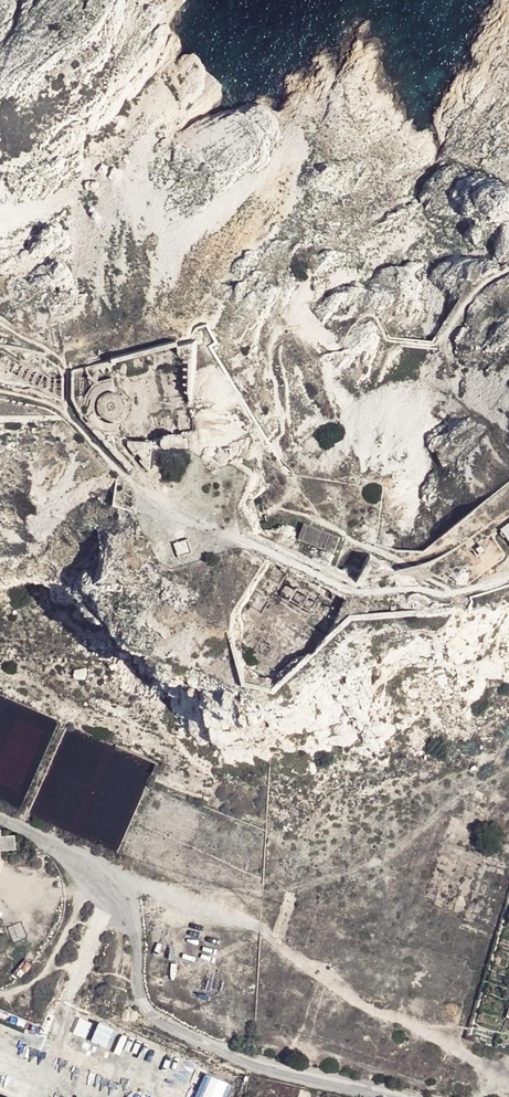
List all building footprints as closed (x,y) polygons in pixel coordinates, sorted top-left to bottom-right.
[(104,393),(113,391),(112,381),(107,382),(101,384),(94,387),(89,394),(85,404),(84,409),(86,415),(89,425),(96,433),(108,437),(117,436),(115,426),(111,426),(107,425),(103,423),(100,421),(98,418),(96,414),(95,411),(95,407),(96,403),(98,400),(100,396),(104,393)] [(342,539),(305,523),(299,537),(337,553),(342,539)] [(187,541),(175,545),(179,558),(180,557),(190,553),(187,541)] [(9,852),(17,851),(16,838),(2,839),(1,833),(0,833),(0,852),(9,852)]
